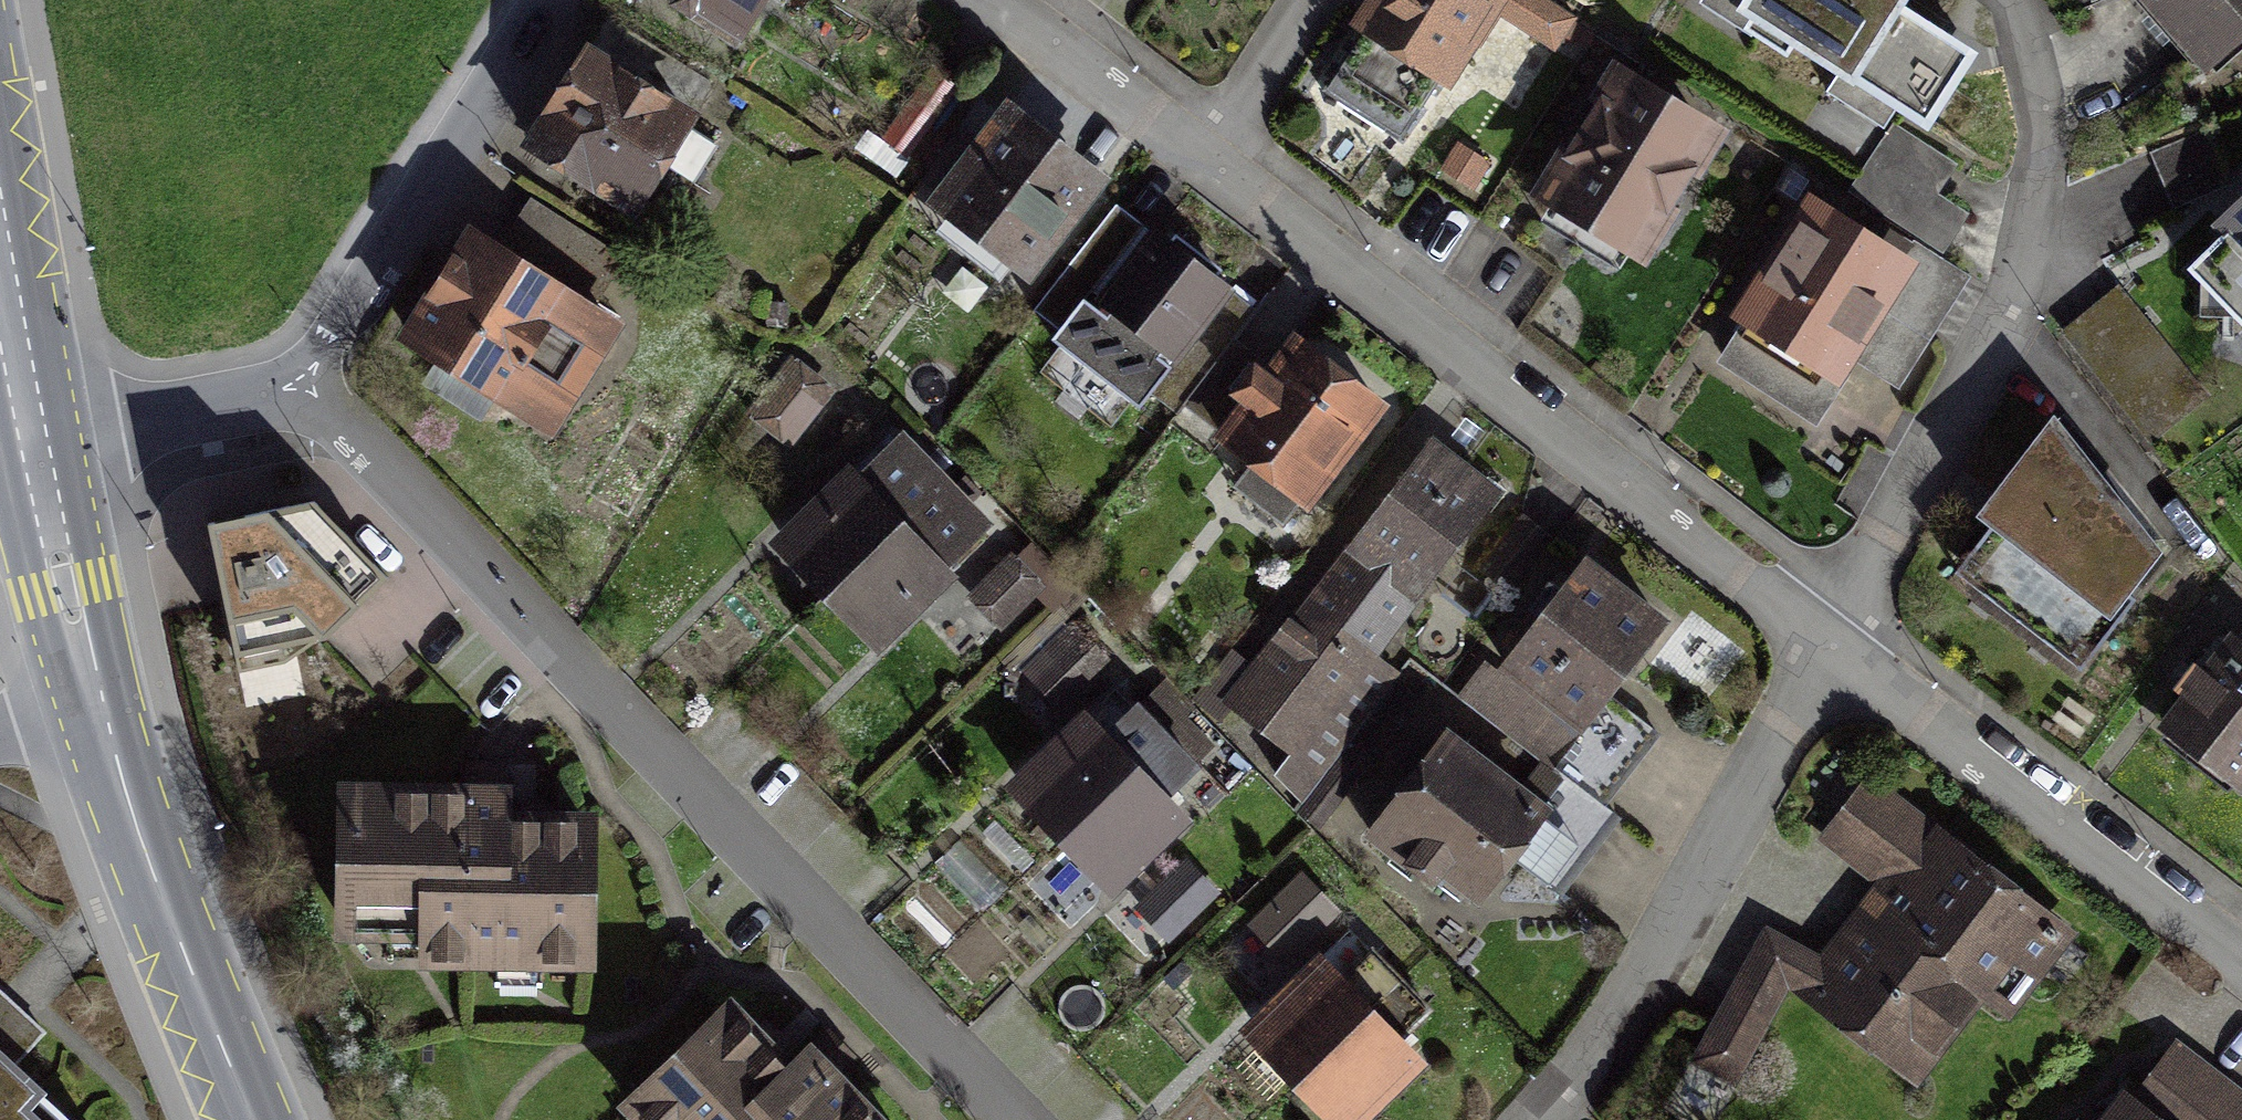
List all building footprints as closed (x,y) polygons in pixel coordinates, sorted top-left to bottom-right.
[(742,57),(780,0),(657,0),(742,57)] [(1401,70),(1435,91),(1457,105),(1515,12),(1495,0),(1445,0),(1401,70)] [(1515,12),(1523,0),(1495,0),(1515,12)] [(1894,133),(1951,43),(1892,7),(1881,0),(1714,0),(1705,15),(1894,133)] [(2210,94),(2241,66),(2241,0),(2125,0),(2210,94)] [(1364,47),(1331,98),(1402,143),(1435,91),(1401,70),(1364,47)] [(598,69),(531,176),(636,242),(703,134),(598,69)] [(1648,282),(1735,144),(1626,76),(1539,214),(1648,282)] [(1035,299),(1109,194),(1015,127),(941,232),(1035,299)] [(1917,290),(1813,223),(1731,352),(1835,418),(1917,290)] [(2189,278),(2241,332),(2241,226),(2189,278)] [(1142,410),(1229,296),(1155,240),(1067,354),(1142,410)] [(473,248),(404,358),(546,447),(615,337),(473,248)] [(2213,396),(2134,282),(2067,328),(2146,442),(2213,396)] [(746,402),(786,442),(839,390),(800,350),(746,402)] [(1311,532),(1387,423),(1299,361),(1222,471),(1311,532)] [(1952,573),(2083,663),(2166,565),(2064,424),(1952,573)] [(959,550),(867,454),(827,492),(783,534),(875,630),(917,589),(959,550)] [(1423,620),(1500,510),(1435,465),(1359,575),(1423,620)] [(314,499),(214,525),(238,648),(325,635),(392,577),(314,499)] [(1546,759),(1662,610),(1578,545),(1462,694),(1546,759)] [(1001,557),(976,598),(1007,617),(1032,576),(1001,557)] [(1337,568),(1229,711),(1314,775),(1422,632),(1337,568)] [(2173,730),(2241,781),(2241,639),(2173,730)] [(1072,724),(1020,775),(1109,867),(1166,812),(1185,794),(1096,702),(1072,724)] [(1545,801),(1444,717),(1362,815),(1433,874),(1444,861),(1474,886),(1545,801)] [(2007,1024),(2073,936),(1875,790),(1828,852),(1879,890),(1860,915),(1843,938),(1820,969),(1765,928),(1697,1057),(1735,1080),(1801,992),(1925,1084),(1983,1006),(2007,1024)] [(475,800),(350,797),(345,948),(455,951),(454,973),(589,977),(593,826),(509,824),(510,801),(475,800)] [(1282,959),(1337,909),(1299,868),(1244,917),(1282,959)] [(1306,970),(1253,1021),(1347,1118),(1396,1071),(1429,1039),(1335,942),(1306,970)] [(743,986),(633,1111),(643,1119),(897,1119),(839,1069),(743,986)] [(2172,1043),(2118,1119),(2241,1119),(2241,1092),(2172,1043)] [(0,1057),(0,1119),(67,1119),(0,1057)]
